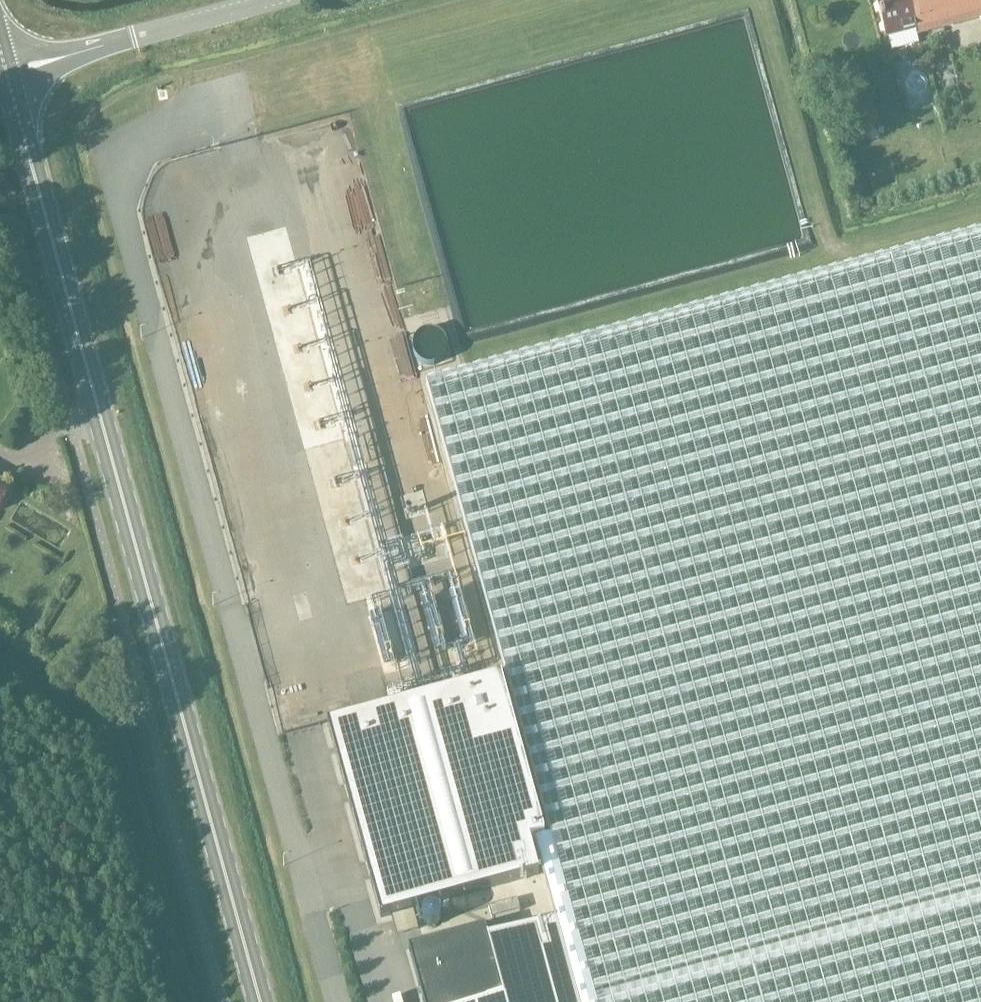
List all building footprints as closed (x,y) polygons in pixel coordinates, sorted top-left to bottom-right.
[(885,36),(914,29),(916,33),(980,16),(980,0),(875,0),(885,36)] [(951,223),(953,235),(980,230),(980,218),(951,223)] [(534,841),(555,918),(487,937),(485,928),(408,949),(422,1001),(980,1001),(980,232),(426,384),(549,837),(534,841)] [(501,678),(327,725),(380,918),(395,914),(538,875),(529,840),(544,836),(540,821),(501,678)] [(517,899),(488,907),(491,919),(520,911),(517,899)]
